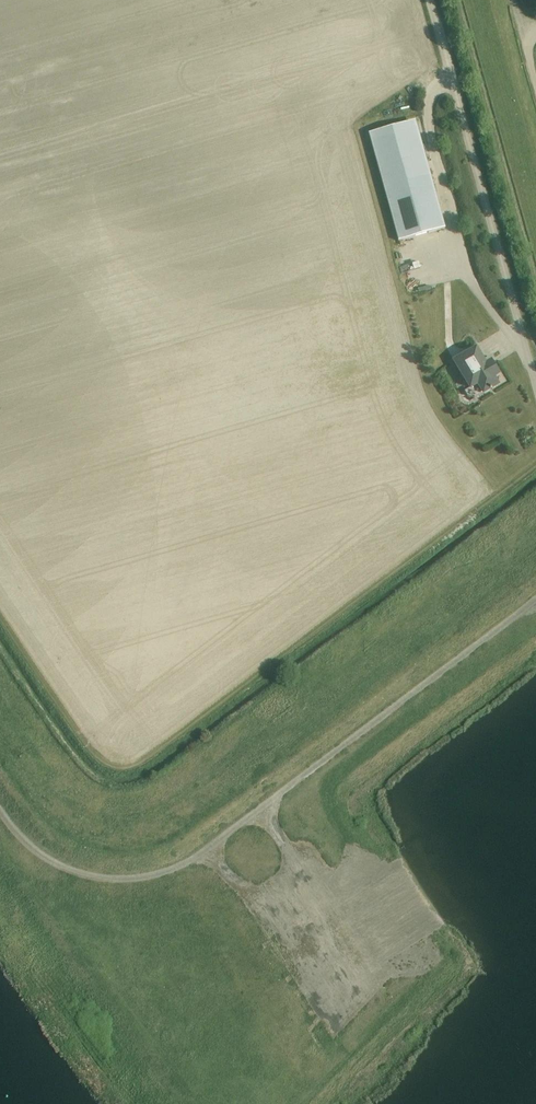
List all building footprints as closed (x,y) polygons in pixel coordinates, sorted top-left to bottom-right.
[(415,122),(370,135),(399,241),(445,228),(415,122)] [(456,363),(471,387),(479,382),(484,391),(498,383),(493,376),(500,372),(495,364),(491,366),(488,362),(486,364),(476,347),(461,356),(463,359),(456,363)]
